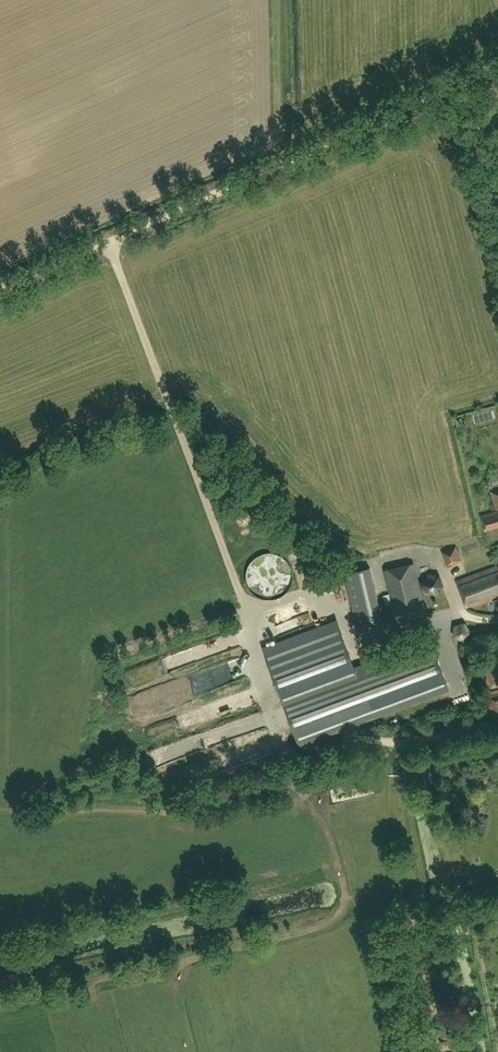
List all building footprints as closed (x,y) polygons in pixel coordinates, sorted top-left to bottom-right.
[(481,514),(485,529),(497,525),(497,510),(481,514)] [(456,545),(443,550),(447,564),(461,559),(456,545)] [(247,570),(246,576),(247,582),(249,587),(253,592),(258,596),(263,598),(270,599),(276,598),(281,596),(286,592),(290,587),(292,582),(293,576),(292,570),(290,564),(286,559),(281,555),(276,553),(269,552),(263,553),(258,555),(253,559),(249,564),(247,570)] [(384,570),(397,625),(428,617),(414,562),(384,570)] [(458,580),(468,606),(497,594),(497,564),(458,580)] [(370,565),(343,572),(356,626),(383,619),(370,565)] [(435,566),(420,572),(427,590),(442,584),(435,566)] [(312,591),(303,592),(304,604),(313,603),(312,591)] [(337,620),(264,648),(299,742),(447,686),(430,639),(354,668),(337,620)] [(463,640),(471,632),(466,621),(454,624),(453,635),(463,640)] [(217,631),(211,642),(218,646),(224,636),(217,631)] [(497,686),(497,660),(485,663),(485,664),(480,665),(486,689),(493,688),(497,686)] [(139,709),(149,704),(143,693),(133,698),(139,709)] [(492,718),(497,716),(497,693),(487,696),(492,718)]
